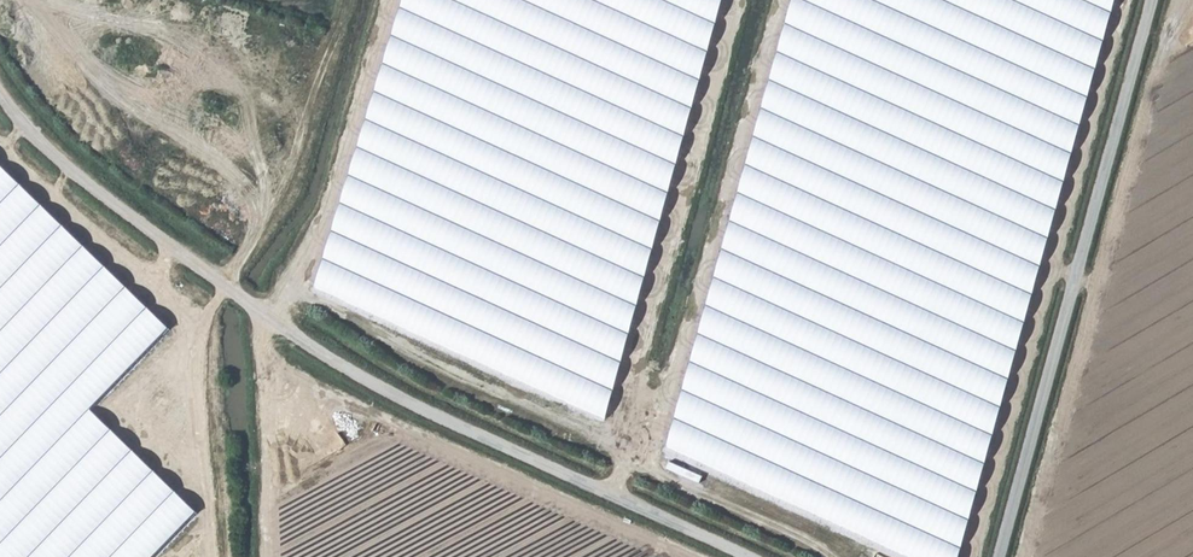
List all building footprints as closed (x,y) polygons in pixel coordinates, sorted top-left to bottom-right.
[(316,285),(609,422),(725,0),(404,0),(316,285)] [(669,450),(903,556),(960,556),(1117,0),(794,0),(669,450)] [(195,512),(88,410),(170,330),(0,164),(0,556),(152,556),(195,512)]
